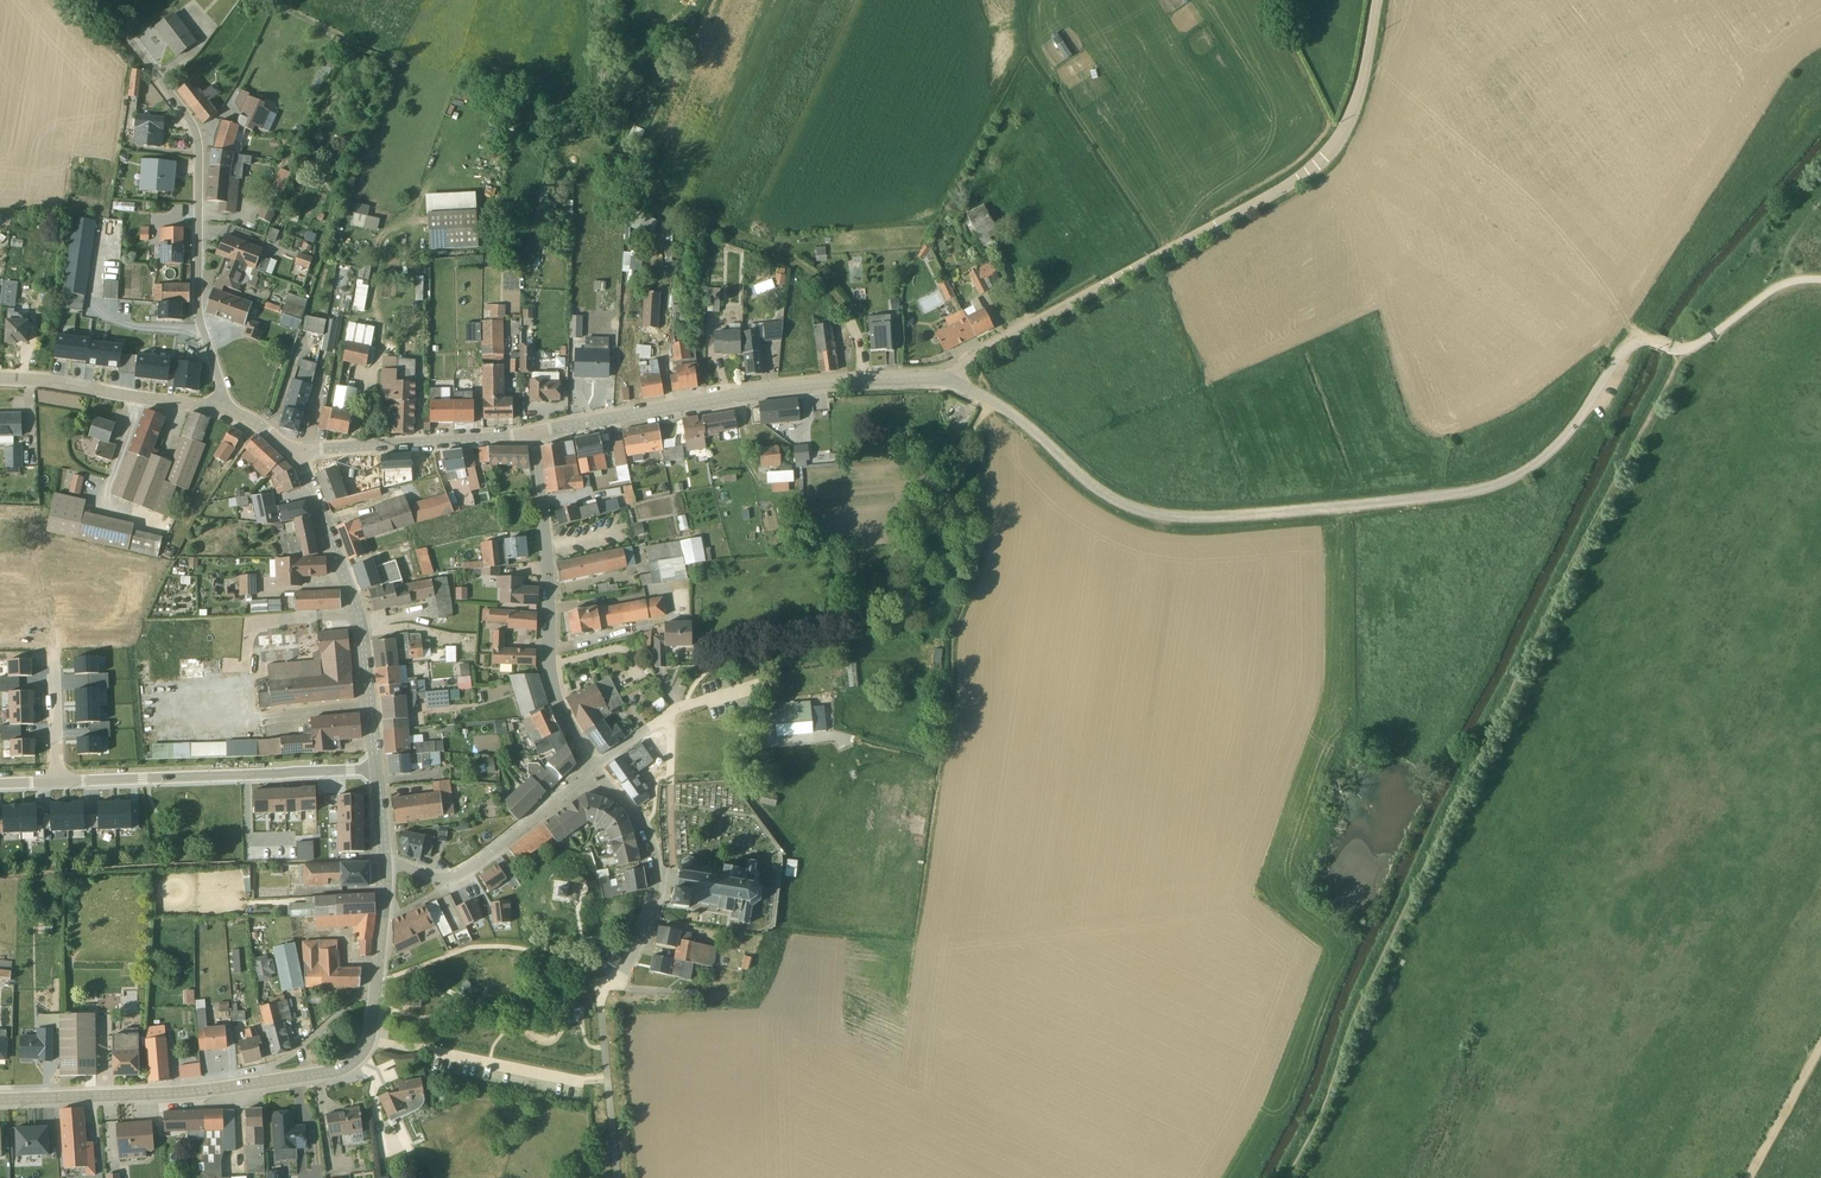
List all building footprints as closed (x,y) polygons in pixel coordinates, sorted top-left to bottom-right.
[(195,43),(174,15),(156,29),(177,57),(195,43)] [(310,91),(317,94),(324,78),(330,79),(333,71),(335,65),(325,61),(320,72),(318,72),(310,91)] [(129,98),(129,99),(138,99),(141,73),(132,71),(129,98)] [(177,93),(203,125),(218,114),(209,103),(218,95),(215,92),(219,89),(215,84),(202,94),(198,90),(192,82),(177,93)] [(240,115),(235,127),(220,122),(214,140),(212,151),(239,157),(241,151),(239,151),(246,131),(252,133),(254,128),(261,131),(269,112),(263,109),(265,105),(248,98),(249,95),(241,91),(235,104),(240,115)] [(159,149),(160,149),(161,131),(163,131),(164,121),(135,118),(134,129),(135,129),(134,146),(159,149)] [(299,125),(291,132),(299,140),(306,134),(299,125)] [(628,138),(640,142),(645,128),(633,125),(628,138)] [(250,166),(251,159),(212,151),(209,167),(206,202),(219,204),(218,213),(235,215),(236,205),(239,181),(241,181),(242,165),(250,166)] [(168,193),(169,181),(169,176),(169,175),(174,176),(175,165),(141,162),(138,190),(168,193)] [(292,175),(280,169),(272,187),(284,192),(292,175)] [(324,182),(316,176),(313,180),(321,186),(324,182)] [(484,214),(476,214),(475,196),(426,198),(426,215),(429,252),(478,249),(477,232),(484,231),(484,214)] [(534,197),(530,219),(545,222),(548,199),(534,197)] [(278,207),(266,202),(259,220),(270,224),(278,207)] [(968,220),(983,249),(992,245),(989,239),(997,234),(987,213),(993,210),(989,202),(983,205),(982,204),(970,210),(970,211),(966,213),(969,219),(968,220)] [(113,203),(112,210),(133,212),(134,204),(113,203)] [(625,206),(623,242),(628,242),(629,228),(649,238),(657,223),(625,206)] [(367,209),(356,207),(351,227),(376,233),(379,221),(366,218),(367,209)] [(300,216),(293,214),(290,222),(297,224),(300,216)] [(73,218),(62,294),(85,297),(96,220),(73,218)] [(543,229),(544,222),(530,221),(529,228),(543,229)] [(970,238),(976,235),(969,222),(963,225),(970,238)] [(148,228),(140,228),(140,241),(148,241),(148,228)] [(160,264),(182,265),(183,229),(159,229),(158,245),(160,245),(160,264)] [(262,252),(225,238),(220,249),(219,249),(216,256),(225,260),(271,277),(277,263),(270,261),(269,262),(259,259),(262,252)] [(827,246),(816,247),(817,261),(827,261),(827,246)] [(623,254),(622,272),(628,273),(627,286),(632,286),(632,281),(639,282),(640,274),(633,273),(633,271),(641,272),(643,254),(638,254),(639,252),(630,252),(630,254),(623,254)] [(294,271),(310,276),(316,258),(300,253),(294,271)] [(256,280),(259,273),(225,260),(221,271),(224,272),(222,276),(219,274),(215,284),(215,285),(238,293),(240,287),(241,288),(247,285),(254,289),(258,281),(256,280)] [(372,272),(374,265),(361,263),(357,286),(367,288),(370,272),(372,272)] [(996,273),(990,263),(967,274),(978,296),(992,288),(987,278),(996,273)] [(785,286),(787,269),(778,268),(776,285),(785,286)] [(105,279),(105,297),(119,297),(119,280),(105,279)] [(940,282),(944,300),(954,298),(950,279),(940,282)] [(29,323),(29,321),(28,321),(28,305),(15,304),(18,282),(5,281),(4,284),(2,283),(0,301),(0,306),(8,307),(7,318),(6,318),(5,343),(16,344),(16,342),(26,342),(27,331),(29,331),(30,324),(29,323)] [(1008,284),(999,281),(997,288),(1006,292),(1008,284)] [(593,283),(593,293),(605,293),(605,283),(593,283)] [(189,286),(154,286),(153,302),(158,302),(158,320),(181,321),(181,303),(189,303),(189,286)] [(356,287),(352,311),(363,314),(367,289),(356,287)] [(708,289),(707,312),(719,313),(720,290),(708,289)] [(221,294),(212,291),(205,314),(246,329),(243,338),(258,343),(262,334),(257,332),(259,325),(249,322),(248,324),(246,324),(251,305),(221,294)] [(659,294),(643,293),(641,329),(657,330),(659,294)] [(301,322),(307,302),(289,296),(282,316),(301,322)] [(890,300),(891,311),(899,310),(898,299),(890,300)] [(962,312),(975,337),(992,329),(977,299),(970,302),(972,306),(962,312)] [(687,343),(685,343),(685,313),(680,313),(680,302),(672,302),(673,343),(673,345),(672,345),(673,363),(672,363),(674,376),(669,378),(671,392),(696,388),(694,378),(698,377),(694,350),(689,351),(687,343)] [(253,304),(253,305),(279,314),(280,309),(266,304),(264,308),(253,304)] [(505,318),(504,307),(484,308),(485,313),(490,313),(490,323),(480,323),(481,356),(482,356),(482,361),(495,361),(495,359),(503,359),(503,356),(504,356),(502,318),(505,318)] [(522,320),(523,327),(531,327),(531,320),(531,311),(522,311),(522,320)] [(944,352),(975,337),(961,311),(944,320),(947,327),(935,334),(944,352)] [(570,314),(570,338),(583,339),(583,314),(570,314)] [(820,373),(836,371),(830,324),(822,325),(821,315),(812,316),(820,373)] [(301,322),(283,316),(280,327),(298,333),(301,322)] [(891,316),(868,318),(870,352),(885,351),(885,352),(893,351),(891,316)] [(904,325),(905,327),(909,327),(911,326),(912,321),(910,317),(907,317),(904,319),(904,325)] [(306,318),(303,333),(323,337),(326,322),(306,318)] [(741,333),(745,377),(762,375),(759,344),(780,341),(782,322),(781,322),(747,326),(747,332),(741,333)] [(373,330),(349,325),(345,344),(346,344),(343,364),(369,369),(372,365),(375,351),(370,350),(373,330)] [(714,353),(721,353),(722,355),(740,355),(738,325),(729,326),(729,332),(713,333),(714,353)] [(70,361),(73,337),(57,335),(53,359),(70,361)] [(86,363),(89,339),(73,337),(70,361),(86,363)] [(89,342),(86,365),(102,367),(105,344),(89,342)] [(121,346),(105,344),(102,367),(118,369),(118,373),(126,374),(128,361),(120,360),(121,346)] [(531,375),(532,346),(518,346),(519,374),(531,375)] [(607,351),(607,347),(585,346),(585,350),(575,350),(574,378),(607,379),(607,351)] [(650,348),(635,347),(635,355),(639,356),(639,360),(650,360),(650,348)] [(510,354),(509,374),(519,374),(518,354),(510,354)] [(135,375),(135,379),(151,381),(154,357),(137,355),(137,362),(128,361),(126,374),(135,375)] [(170,359),(154,357),(151,381),(167,383),(170,359)] [(393,404),(392,435),(412,436),(415,362),(396,361),(396,359),(383,359),(378,403),(393,404)] [(312,387),(316,366),(299,361),(292,382),(279,429),(298,434),(300,427),(308,429),(311,417),(304,415),(312,387)] [(638,378),(642,400),(663,396),(657,364),(657,361),(648,363),(649,367),(646,367),(645,363),(639,363),(638,378)] [(177,362),(176,375),(169,375),(167,387),(197,391),(199,374),(197,373),(197,365),(177,362)] [(483,418),(512,417),(512,399),(504,399),(503,368),(482,368),(483,418)] [(558,382),(558,374),(546,374),(532,374),(531,375),(530,375),(530,381),(530,402),(545,403),(546,398),(549,398),(550,400),(551,401),(553,402),(555,401),(556,398),(558,398),(559,382),(558,382)] [(355,386),(354,384),(348,383),(346,389),(337,387),(328,432),(347,436),(352,414),(351,414),(356,391),(354,391),(355,386)] [(429,424),(453,424),(453,402),(450,402),(450,390),(429,390),(429,420),(429,424)] [(750,410),(752,426),(760,425),(760,426),(799,422),(797,400),(758,405),(758,410),(750,410)] [(473,424),(473,402),(453,402),(453,424),(455,424),(457,427),(462,427),(465,424),(473,424)] [(332,411),(322,409),(318,431),(328,432),(332,411)] [(164,419),(145,411),(111,496),(165,516),(176,487),(188,492),(205,445),(202,444),(210,420),(191,412),(171,463),(156,457),(158,452),(153,449),(164,419)] [(268,422),(273,418),(269,413),(264,416),(268,422)] [(702,418),(705,438),(718,435),(718,434),(736,431),(733,413),(702,418)] [(4,451),(4,448),(12,447),(12,437),(21,437),(20,414),(0,415),(0,451),(4,451)] [(705,438),(702,418),(682,421),(687,453),(705,450),(703,439),(705,438)] [(95,456),(110,461),(115,446),(107,443),(113,425),(95,419),(89,438),(99,442),(95,456)] [(621,432),(626,458),(632,457),(633,463),(642,462),(641,455),(661,452),(657,426),(621,432)] [(234,450),(242,436),(230,429),(222,444),(213,457),(224,465),(235,451),(234,450)] [(598,436),(574,441),(580,475),(606,470),(603,456),(602,456),(598,436)] [(242,459),(264,480),(282,461),(256,437),(244,451),(247,453),(242,459)] [(669,467),(669,462),(683,460),(681,447),(674,448),(674,447),(675,438),(672,440),(662,442),(663,452),(662,453),(664,468),(669,467)] [(540,448),(543,471),(571,467),(573,479),(579,478),(571,442),(540,448)] [(622,443),(622,442),(612,444),(616,468),(625,467),(622,443)] [(807,446),(793,448),(795,463),(808,462),(807,446)] [(758,450),(760,469),(780,467),(778,447),(776,447),(768,448),(768,449),(758,450)] [(6,468),(6,474),(19,474),(19,468),(22,468),(22,448),(4,448),(4,468),(6,468)] [(516,473),(515,449),(486,449),(479,449),(479,464),(488,464),(488,468),(482,468),(484,474),(491,474),(491,468),(512,469),(513,473),(516,473)] [(527,449),(516,449),(516,469),(529,469),(527,449)] [(470,493),(479,491),(474,469),(475,468),(471,450),(461,451),(470,493)] [(461,451),(442,454),(448,482),(456,481),(456,482),(467,479),(461,451)] [(345,468),(373,469),(373,456),(345,455),(345,468)] [(293,471),(282,461),(271,473),(275,478),(271,480),(277,496),(285,493),(285,495),(300,489),(293,471)] [(571,467),(543,471),(547,495),(572,491),(573,491),(589,489),(587,477),(581,478),(573,479),(571,467)] [(607,484),(608,488),(611,488),(612,488),(630,485),(626,467),(614,469),(617,483),(607,484)] [(317,477),(327,505),(345,500),(333,471),(317,477)] [(768,472),(769,485),(772,485),(772,492),(789,491),(789,482),(796,482),(795,471),(768,472)] [(80,495),(83,478),(72,475),(68,493),(80,495)] [(681,485),(673,486),(675,494),(683,492),(681,485)] [(626,506),(635,504),(635,503),(630,487),(622,488),(626,506)] [(619,489),(605,492),(606,499),(620,496),(619,489)] [(645,489),(634,491),(635,499),(646,498),(645,489)] [(327,505),(330,513),(351,508),(351,506),(380,498),(378,491),(345,500),(327,505)] [(55,494),(46,532),(157,558),(162,538),(133,531),(134,525),(83,513),(86,501),(55,494)] [(406,529),(453,514),(446,495),(407,506),(404,497),(373,508),(376,516),(336,529),(349,562),(365,556),(361,544),(406,529)] [(273,497),(250,498),(257,525),(272,527),(309,518),(305,504),(278,510),(278,508),(276,508),(273,497)] [(228,501),(229,509),(248,507),(247,498),(236,499),(228,501)] [(564,512),(556,514),(559,527),(619,511),(616,500),(596,506),(594,501),(582,504),(583,509),(577,511),(576,506),(564,510),(564,512)] [(687,530),(684,517),(677,519),(680,532),(687,530)] [(288,540),(291,558),(303,559),(317,556),(309,518),(292,522),(293,524),(284,526),(287,536),(295,534),(296,539),(288,540)] [(641,525),(632,527),(635,538),(643,535),(641,525)] [(526,558),(524,540),(497,543),(495,534),(480,536),(481,545),(480,545),(482,563),(462,565),(462,572),(508,568),(508,567),(507,561),(526,558)] [(709,549),(702,550),(700,539),(645,549),(649,575),(638,578),(640,588),(690,580),(690,567),(710,563),(710,552),(709,549)] [(421,577),(412,547),(394,552),(394,554),(396,554),(399,564),(376,571),(373,562),(353,568),(361,593),(381,587),(382,588),(421,577)] [(626,569),(635,567),(631,548),(555,565),(559,583),(626,569)] [(269,563),(270,580),(275,580),(276,589),(302,588),(301,578),(325,577),(325,560),(279,562),(269,563)] [(480,578),(499,578),(499,569),(472,571),(472,576),(480,576),(480,578)] [(430,621),(451,619),(450,604),(448,593),(452,592),(450,578),(432,581),(431,575),(421,577),(400,584),(369,592),(374,613),(397,608),(398,609),(414,605),(414,604),(427,601),(430,621)] [(238,577),(239,597),(257,596),(256,577),(238,577)] [(521,579),(496,579),(496,590),(499,590),(499,605),(537,606),(537,590),(521,589),(521,579)] [(608,585),(595,587),(597,595),(617,591),(616,586),(609,587),(608,585)] [(229,588),(225,588),(225,597),(234,597),(234,593),(229,593),(229,588)] [(455,590),(455,602),(466,602),(466,590),(455,590)] [(340,593),(294,595),(295,612),(341,610),(340,593)] [(267,614),(280,613),(280,602),(267,603),(267,602),(252,602),(251,597),(245,597),(246,603),(250,603),(250,615),(267,614)] [(605,607),(566,614),(570,639),(600,633),(600,630),(665,617),(662,599),(606,609),(605,607)] [(489,611),(488,624),(507,626),(507,630),(536,632),(536,615),(489,611)] [(663,638),(653,638),(654,669),(665,669),(664,649),(691,649),(690,624),(663,624),(663,638)] [(649,633),(638,636),(642,651),(649,649),(651,632),(649,633)] [(290,707),(353,700),(347,633),(317,635),(319,661),(267,666),(268,684),(257,685),(259,708),(290,707)] [(504,633),(493,633),(492,666),(535,667),(535,652),(503,651),(504,633)] [(398,662),(431,658),(429,642),(424,642),(424,643),(421,643),(420,637),(419,636),(408,636),(407,635),(389,637),(389,641),(372,643),(375,671),(398,668),(398,662)] [(455,649),(445,649),(445,664),(455,664),(455,649)] [(98,658),(74,658),(75,675),(98,674),(98,658)] [(31,660),(7,661),(8,677),(32,677),(31,660)] [(467,666),(459,666),(460,678),(469,677),(467,666)] [(408,685),(406,668),(375,671),(377,689),(408,685)] [(537,676),(507,677),(521,718),(547,706),(537,676)] [(469,678),(456,679),(457,691),(470,690),(469,678)] [(622,706),(609,678),(565,700),(571,714),(574,713),(577,719),(575,721),(583,734),(602,721),(613,714),(611,711),(622,706)] [(417,691),(416,680),(407,681),(408,685),(377,689),(378,700),(382,699),(401,697),(401,692),(416,691),(417,691)] [(99,706),(99,689),(75,690),(76,707),(99,706)] [(413,710),(416,701),(425,700),(426,710),(448,709),(448,702),(459,701),(458,692),(417,695),(416,691),(401,692),(401,697),(382,699),(384,732),(408,730),(407,710),(413,710)] [(32,692),(9,693),(9,709),(33,708),(32,692)] [(660,700),(651,706),(656,714),(666,707),(661,699),(660,700)] [(809,703),(773,706),(775,737),(812,735),(809,703)] [(99,706),(76,707),(76,724),(100,723),(99,706)] [(33,708),(9,709),(10,726),(33,725),(33,708)] [(559,733),(548,709),(522,722),(528,736),(522,739),(528,751),(534,748),(533,746),(559,733)] [(340,741),(361,739),(359,716),(310,721),(312,737),(280,738),(281,756),(341,753),(340,741)] [(600,757),(632,734),(624,723),(617,728),(615,726),(609,731),(602,721),(583,734),(600,757)] [(495,736),(507,735),(505,725),(494,726),(495,736)] [(408,730),(383,732),(385,756),(409,754),(409,756),(442,754),(442,743),(409,746),(408,730)] [(559,733),(533,746),(538,757),(542,755),(552,751),(552,752),(565,747),(559,733)] [(100,738),(77,739),(77,755),(101,755),(100,738)] [(34,740),(10,741),(11,758),(35,757),(34,740)] [(264,757),(281,756),(279,740),(226,741),(225,743),(149,745),(149,759),(264,757)] [(547,776),(556,785),(575,766),(565,747),(554,752),(555,755),(547,764),(543,759),(540,761),(547,776)] [(389,758),(390,776),(411,774),(411,771),(430,770),(430,768),(440,768),(439,754),(389,758)] [(649,799),(619,758),(607,767),(636,808),(649,799)] [(486,775),(495,773),(492,760),(483,761),(486,775)] [(530,778),(520,787),(511,796),(504,802),(508,812),(516,821),(518,821),(527,813),(537,803),(546,794),(556,785),(536,765),(527,765),(527,775),(530,778)] [(390,801),(394,824),(454,815),(449,782),(432,784),(433,794),(390,801)] [(315,789),(300,790),(300,813),(316,812),(315,789)] [(254,814),(270,814),(269,790),(253,791),(254,814)] [(270,814),(285,813),(284,790),(269,790),(270,814)] [(285,813),(300,813),(300,790),(284,790),(285,813)] [(762,793),(759,804),(774,808),(772,816),(779,818),(784,799),(762,793)] [(612,805),(601,800),(585,795),(576,801),(584,814),(587,823),(593,825),(597,827),(603,831),(626,819),(626,818),(623,819),(621,815),(621,811),(612,805)] [(337,797),(337,811),(363,810),(363,796),(337,797)] [(120,801),(114,802),(114,803),(115,830),(132,830),(130,802),(120,803),(120,801)] [(557,845),(567,837),(579,829),(587,823),(584,814),(576,801),(565,809),(553,818),(542,825),(557,845)] [(71,805),(67,805),(67,832),(84,831),(83,803),(71,803),(71,805)] [(114,803),(97,803),(98,831),(115,830),(114,803)] [(61,804),(50,804),(51,832),(67,832),(67,805),(62,805),(61,804)] [(10,807),(2,807),(3,834),(20,834),(20,806),(20,805),(10,805),(10,807)] [(36,806),(20,806),(20,834),(36,833),(36,806)] [(337,811),(338,826),(363,825),(364,825),(363,810),(337,811)] [(639,862),(636,849),(632,835),(627,821),(605,833),(609,842),(612,855),(615,868),(639,862)] [(337,826),(337,840),(363,839),(363,825),(338,826),(337,826)] [(542,825),(508,851),(518,863),(552,839),(542,825)] [(436,842),(446,843),(447,827),(438,828),(436,842)] [(403,845),(401,856),(403,856),(403,858),(410,859),(410,858),(419,860),(420,856),(430,858),(434,841),(403,834),(400,844),(403,845)] [(337,840),(338,854),(364,853),(363,839),(337,840)] [(674,891),(672,907),(688,910),(689,904),(707,907),(706,913),(716,915),(717,912),(730,914),(729,920),(736,921),(736,922),(736,924),(748,926),(751,908),(759,902),(761,890),(755,881),(757,880),(758,876),(756,873),(754,873),(756,863),(746,861),(744,872),(723,867),(722,871),(696,867),(695,863),(692,860),(687,859),(686,859),(686,860),(683,862),(682,862),(682,863),(681,868),(680,868),(679,868),(678,869),(677,870),(677,871),(677,872),(677,873),(678,874),(676,891),(674,891)] [(786,859),(785,877),(797,877),(798,860),(786,859)] [(368,864),(299,866),(299,886),(303,886),(340,886),(340,888),(368,887),(368,864)] [(273,874),(283,874),(283,865),(273,865),(273,874)] [(507,882),(497,866),(478,878),(488,894),(507,882)] [(249,869),(238,870),(244,879),(245,893),(250,893),(249,869)] [(607,870),(597,873),(603,900),(644,891),(641,870),(615,876),(615,879),(609,880),(607,870)] [(558,890),(557,899),(565,900),(566,892),(558,890)] [(439,893),(441,901),(450,899),(448,891),(439,893)] [(289,918),(375,915),(374,905),(373,906),(363,906),(363,896),(305,898),(305,903),(289,904),(289,918)] [(473,900),(455,908),(465,929),(483,920),(473,900)] [(395,944),(399,952),(420,943),(416,935),(435,927),(441,939),(451,935),(437,902),(386,924),(395,944)] [(508,902),(490,904),(493,926),(511,924),(508,902)] [(359,957),(370,958),(371,942),(375,915),(315,917),(315,929),(353,928),(352,935),(357,936),(356,941),(359,941),(359,957)] [(277,923),(280,940),(292,937),(289,920),(277,923)] [(712,968),(713,968),(716,949),(689,944),(690,935),(659,929),(655,944),(675,949),(673,961),(701,966),(712,968)] [(466,930),(443,941),(449,953),(472,943),(471,940),(466,930)] [(304,963),(305,989),(359,987),(361,970),(340,969),(339,951),(337,950),(337,941),(302,942),(302,962),(304,963)] [(272,949),(282,993),(304,988),(294,944),(272,949)] [(601,961),(614,969),(620,959),(602,948),(599,948),(596,948),(594,960),(597,960),(601,961)] [(233,974),(240,974),(239,950),(232,951),(233,974)] [(257,983),(271,980),(271,975),(275,974),(272,960),(267,960),(266,956),(253,959),(252,959),(257,983)] [(743,969),(752,970),(753,957),(744,956),(743,969)] [(649,973),(689,981),(692,966),(653,957),(652,957),(649,973)] [(0,961),(0,981),(10,981),(11,962),(0,961)] [(396,961),(391,963),(394,969),(399,966),(396,961)] [(697,991),(682,991),(681,998),(696,999),(697,991)] [(285,1001),(283,995),(268,999),(270,1005),(259,1008),(272,1056),(290,1052),(290,1051),(282,1022),(291,1019),(286,1001),(285,1001)] [(402,1008),(420,1010),(422,996),(410,995),(409,1001),(403,1000),(402,1008)] [(204,1000),(195,1001),(199,1051),(226,1048),(224,1027),(206,1028),(205,1010),(203,1010),(202,1008),(205,1008),(204,1000)] [(218,1003),(219,1011),(228,1010),(228,1002),(218,1003)] [(236,1004),(232,1005),(233,1012),(232,1012),(232,1022),(245,1021),(244,1012),(237,1012),(236,1004)] [(59,1015),(38,1016),(38,1029),(59,1029),(59,1015)] [(59,1015),(60,1077),(96,1076),(94,1015),(59,1015)] [(245,1063),(260,1059),(259,1052),(262,1051),(259,1037),(257,1037),(254,1028),(244,1031),(247,1040),(239,1042),(245,1063)] [(21,1036),(20,1058),(40,1058),(40,1062),(50,1062),(51,1030),(36,1029),(36,1036),(21,1036)] [(138,1075),(137,1029),(123,1029),(123,1035),(113,1035),(113,1076),(138,1075)] [(169,1081),(164,1039),(145,1040),(149,1083),(169,1081)] [(180,1079),(200,1076),(199,1063),(178,1067),(180,1079)] [(423,1095),(421,1080),(398,1084),(398,1087),(394,1090),(379,1097),(390,1122),(417,1110),(421,1108),(424,1103),(424,1101),(424,1099),(423,1097),(422,1095),(423,1095)] [(81,1108),(61,1110),(65,1169),(81,1169),(82,1177),(95,1175),(95,1167),(94,1142),(85,1143),(81,1108)] [(351,1144),(364,1142),(358,1108),(345,1110),(346,1112),(326,1115),(329,1138),(350,1135),(351,1144)] [(224,1151),(235,1151),(236,1151),(234,1110),(233,1110),(223,1110),(222,1111),(224,1151)] [(261,1110),(245,1110),(247,1147),(263,1146),(261,1110)] [(187,1141),(204,1140),(204,1111),(163,1113),(164,1133),(186,1133),(187,1141)] [(204,1111),(204,1140),(204,1142),(193,1167),(194,1177),(222,1177),(221,1163),(224,1151),(222,1111),(204,1111)] [(296,1161),(295,1150),(306,1149),(305,1125),(293,1126),(292,1112),(272,1114),(275,1162),(296,1161)] [(116,1125),(119,1161),(146,1159),(145,1152),(153,1151),(151,1122),(116,1125)] [(15,1128),(16,1157),(49,1155),(47,1127),(15,1128)] [(264,1173),(263,1146),(247,1147),(248,1174),(264,1173)]
